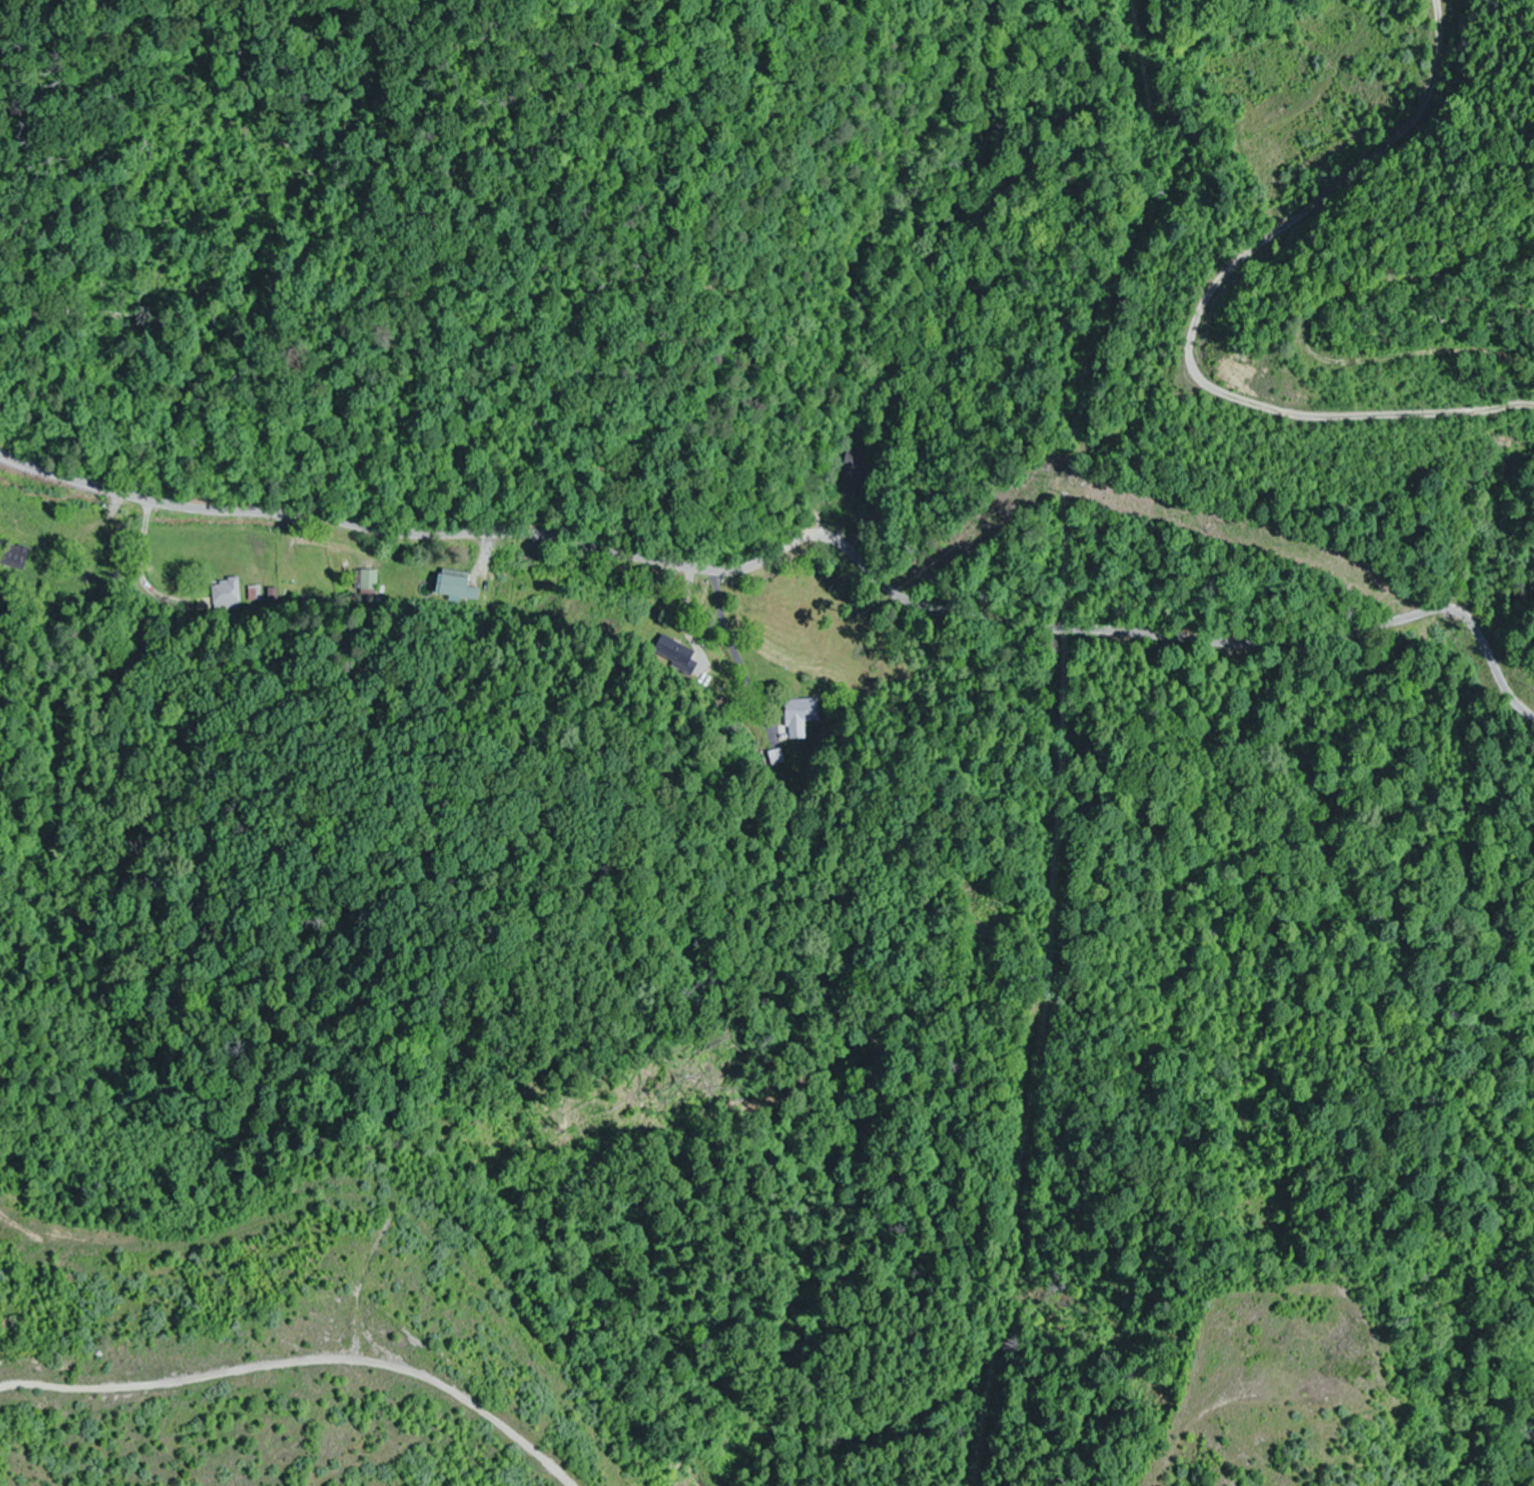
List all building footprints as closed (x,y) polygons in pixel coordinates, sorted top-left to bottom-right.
[(863,499),(871,455),(850,451),(841,495),(863,499)] [(26,578),(26,545),(0,545),(0,578),(26,578)] [(481,590),(468,587),(470,578),(440,573),(436,595),(479,603),(481,590)] [(250,602),(261,602),(261,587),(250,587),(250,602)] [(654,652),(692,672),(697,663),(692,661),(697,653),(663,635),(654,652)] [(820,723),(819,699),(786,700),(787,740),(808,739),(807,724),(820,723)] [(346,1317),(369,1323),(370,1318),(348,1312),(346,1317)]
